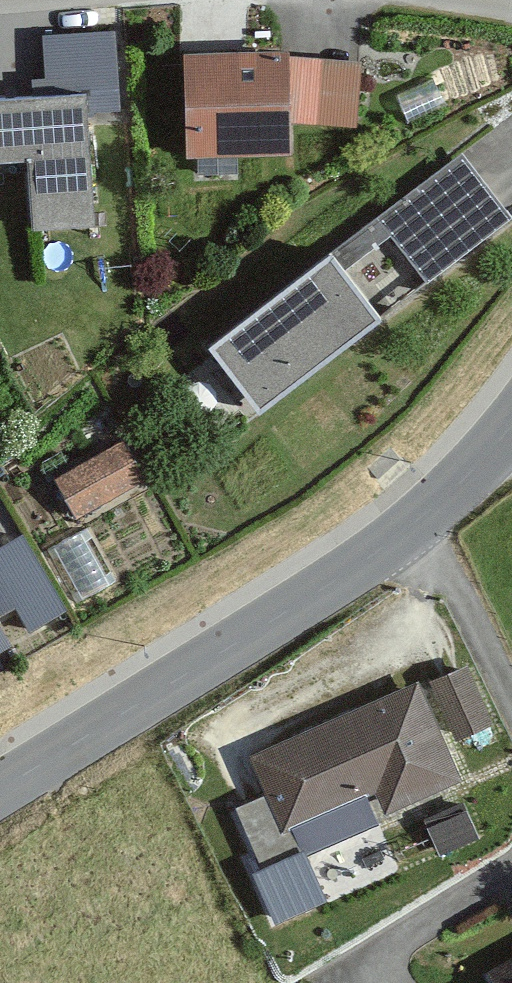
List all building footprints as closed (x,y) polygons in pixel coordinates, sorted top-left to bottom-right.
[(37,150),(41,218),(99,214),(93,106),(120,104),(115,22),(37,27),(41,87),(0,90),(0,152),(37,150)] [(294,50),(188,49),(187,153),(294,153),(294,50)] [(365,59),(322,55),(316,119),(359,123),(365,59)] [(216,346),(273,416),(511,225),(511,210),(463,149),(216,346)] [(130,429),(61,464),(82,506),(151,470),(130,429)] [(392,447),(367,467),(377,480),(402,461),(392,447)] [(22,632),(0,595),(0,644),(22,632)] [(426,662),(247,743),(266,786),(241,798),(272,864),(476,771),(426,662)] [(463,802),(423,819),(438,857),(479,840),(463,802)] [(495,962),(507,982),(511,982),(511,952),(495,962)]
